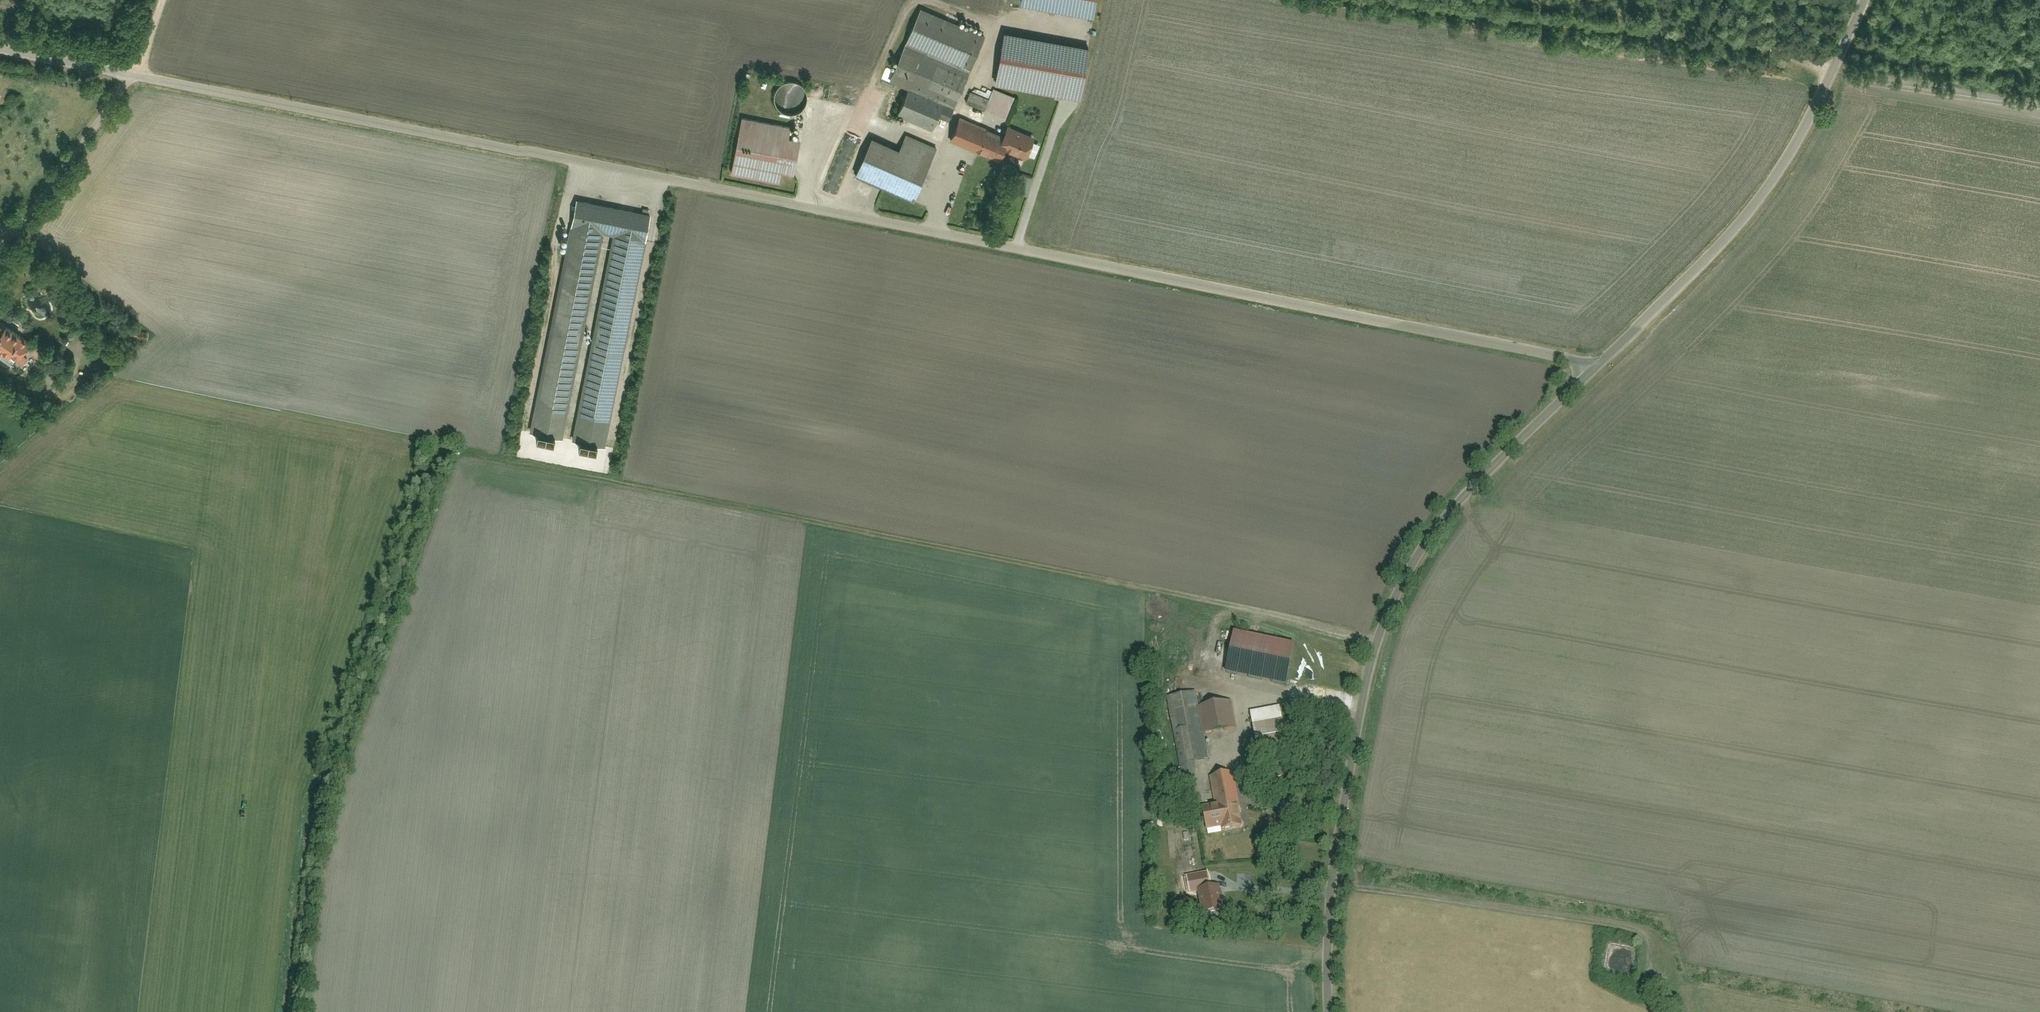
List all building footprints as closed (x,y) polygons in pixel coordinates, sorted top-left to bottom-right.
[(1023,7),(1097,17),(1099,0),(1024,0),(1023,7)] [(919,11),(891,82),(957,107),(984,37),(919,11)] [(775,96),(775,103),(777,108),(781,111),(787,115),(799,114),(805,108),(808,101),(807,92),(803,87),(796,83),(786,83),(778,88),(775,96)] [(996,92),(992,102),(972,93),(965,109),(1005,126),(1016,101),(996,92)] [(905,103),(896,122),(941,142),(952,117),(941,112),(939,118),(905,103)] [(800,130),(742,119),(732,174),(790,184),(800,130)] [(1008,131),(1004,139),(962,121),(953,142),(999,163),(1005,151),(1027,160),(1034,143),(1008,131)] [(908,134),(901,150),(873,138),(857,176),(913,199),(936,146),(908,134)] [(573,204),(530,434),(520,432),(516,454),(610,472),(614,449),(607,448),(651,219),(573,204)] [(18,356),(30,339),(0,319),(0,344),(18,356)] [(1237,632),(1226,675),(1287,690),(1297,647),(1237,632)] [(1208,759),(1205,733),(1236,729),(1233,704),(1201,708),(1200,697),(1173,700),(1182,763),(1208,759)] [(1282,707),(1253,709),(1256,752),(1285,749),(1282,707)] [(1239,777),(1213,779),(1216,809),(1205,810),(1207,834),(1244,830),(1239,777)]
